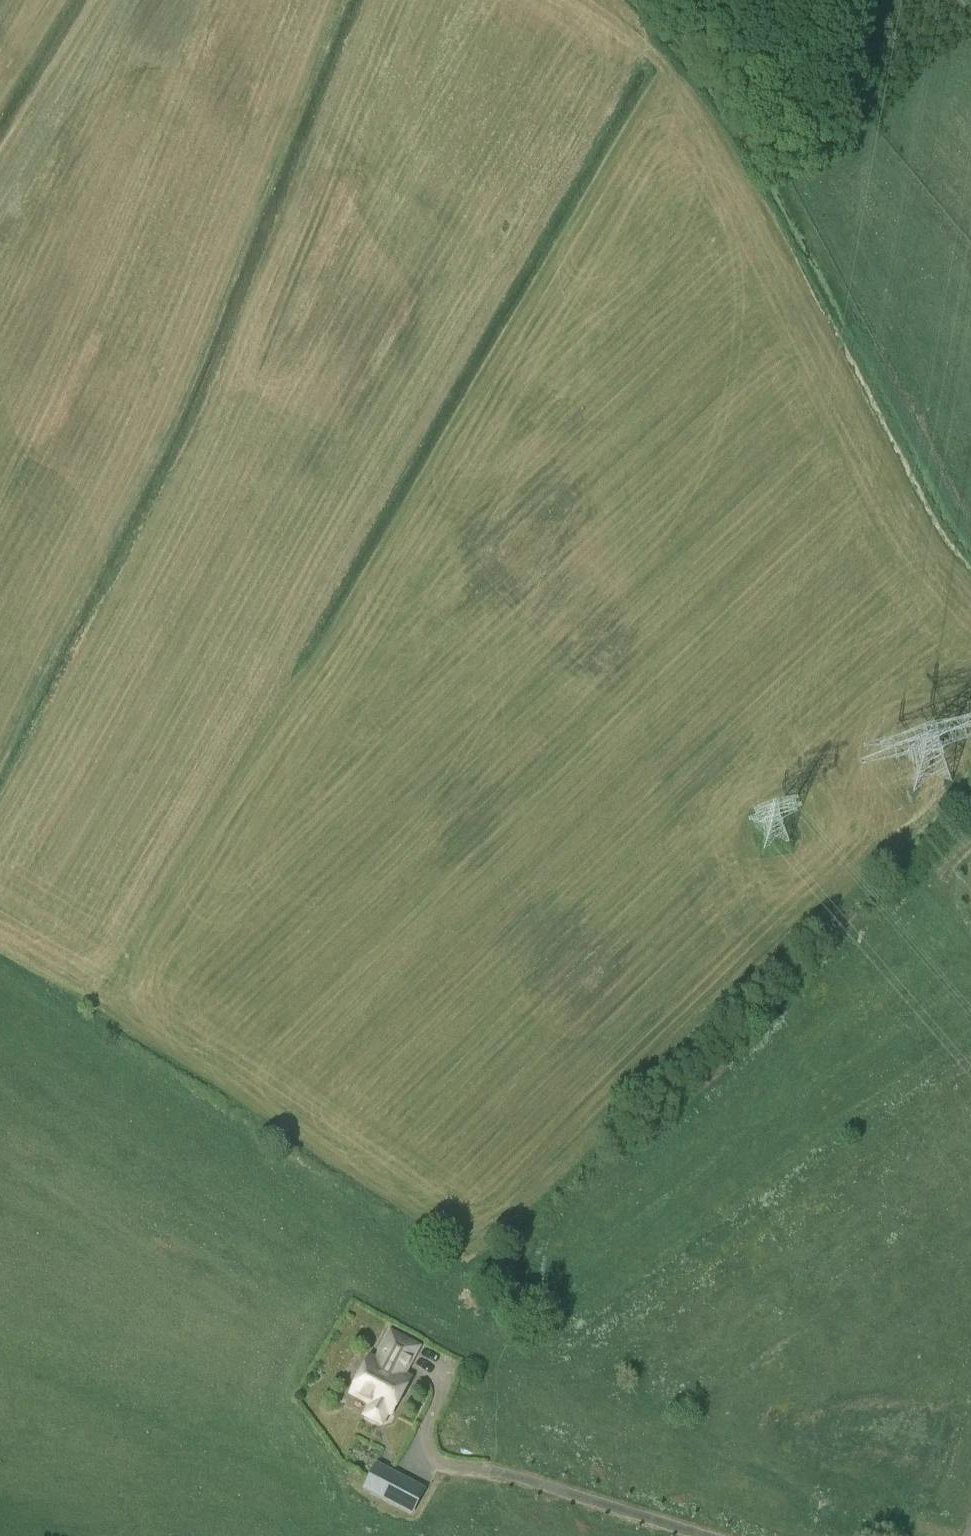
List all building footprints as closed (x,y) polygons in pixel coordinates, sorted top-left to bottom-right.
[(403,1374),(418,1346),(390,1332),(376,1360),(370,1357),(351,1392),(371,1403),(366,1414),(379,1421),(384,1419),(388,1411),(391,1413),(410,1377),(403,1374)] [(419,1465),(379,1444),(368,1466),(408,1487),(419,1465)]
